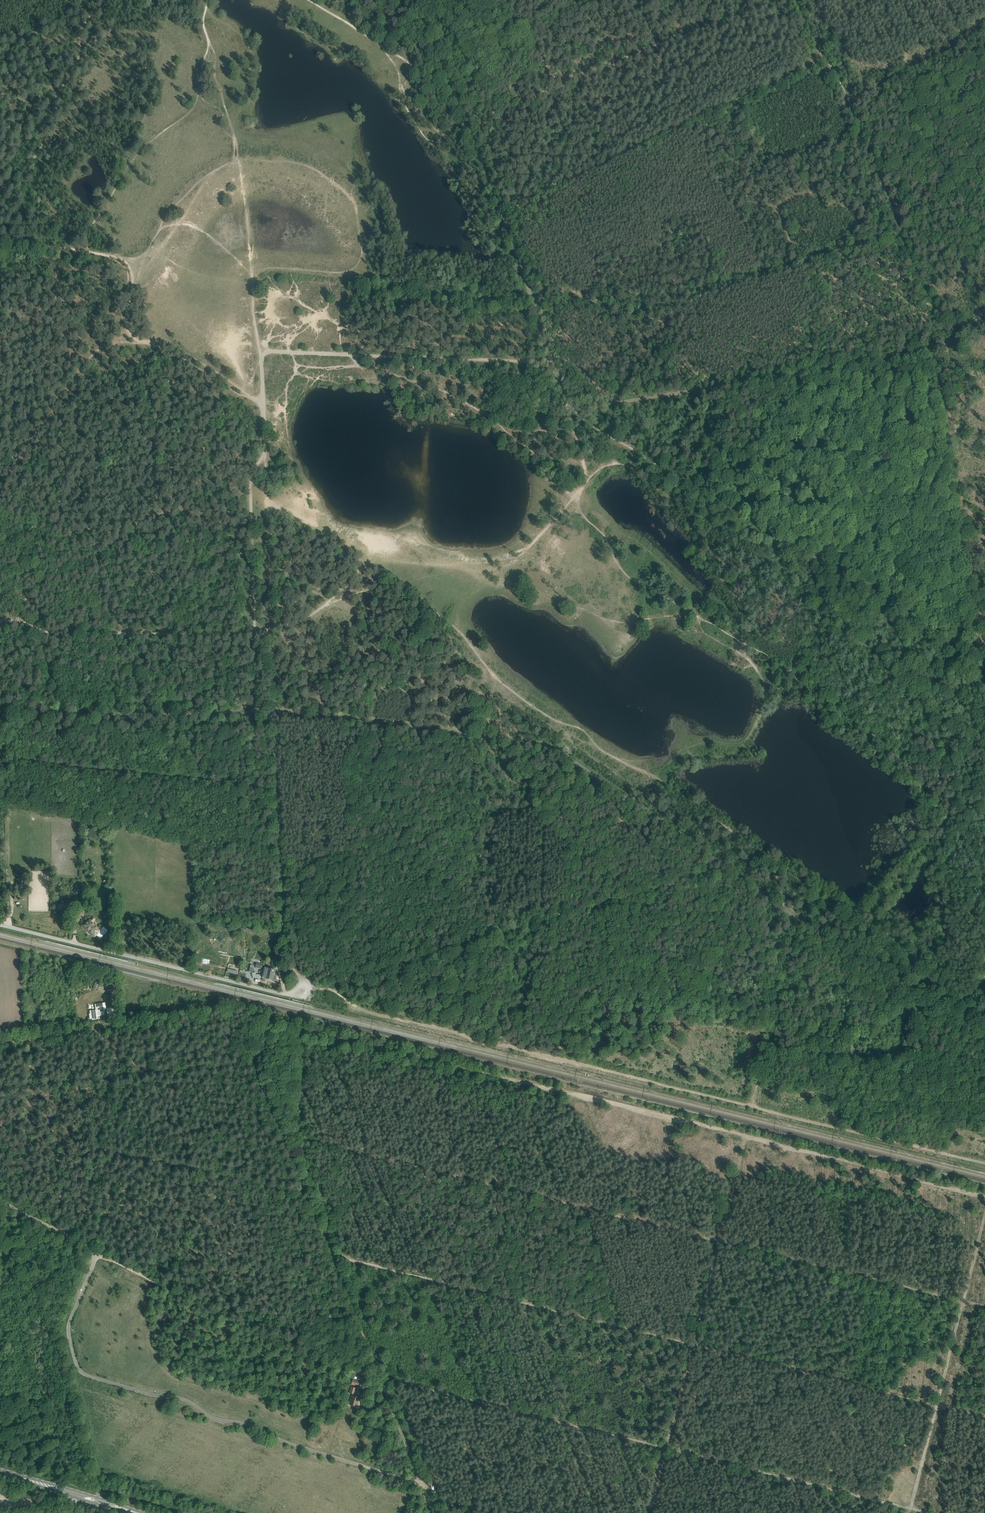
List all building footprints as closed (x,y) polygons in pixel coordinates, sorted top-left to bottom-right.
[(100,931),(97,928),(92,923),(95,921),(95,920),(95,919),(95,918),(94,917),(93,917),(92,917),(91,918),(89,920),(83,926),(94,937),(100,931)] [(264,974),(262,978),(273,981),(275,981),(277,975),(275,975),(276,970),(266,968),(265,971),(261,970),(261,973),(264,974)] [(106,1010),(105,1005),(105,1003),(95,1005),(95,1008),(96,1008),(96,1010),(90,1011),(90,1014),(89,1014),(90,1019),(92,1018),(92,1020),(97,1019),(97,1015),(100,1014),(100,1015),(104,1015),(103,1010),(106,1010)] [(107,1016),(108,1016),(115,1015),(113,1009),(111,1009),(111,1008),(106,1008),(107,1016)] [(352,1395),(349,1404),(357,1407),(360,1398),(354,1396),(354,1395),(355,1395),(357,1388),(351,1387),(349,1393),(353,1394),(352,1395)]
